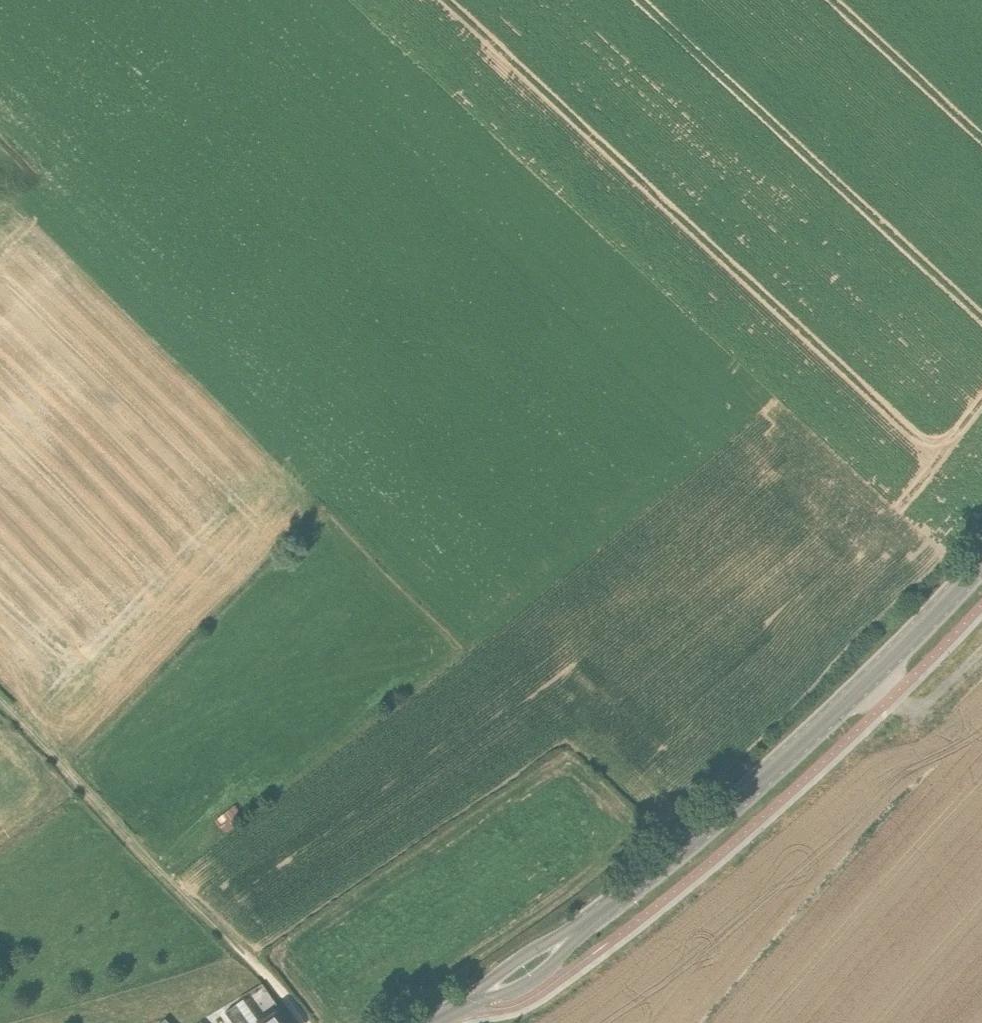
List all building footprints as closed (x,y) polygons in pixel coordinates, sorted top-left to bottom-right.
[(236,1004),(225,1011),(233,1022),(249,1022),(236,1004)] [(261,1022),(284,1022),(277,1013),(276,1012),(261,1022)]
